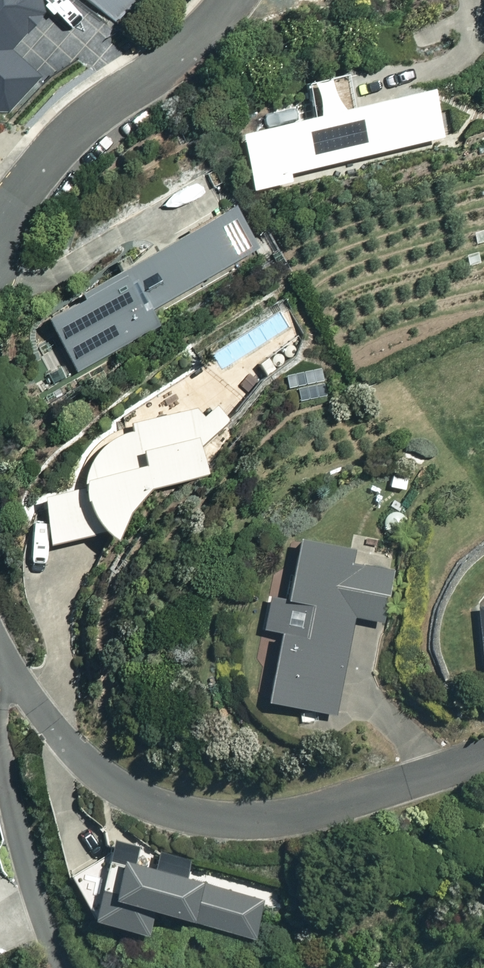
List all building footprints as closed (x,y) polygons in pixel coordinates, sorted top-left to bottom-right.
[(8,111),(39,75),(6,45),(40,8),(37,0),(0,0),(0,111),(8,111)] [(112,22),(135,0),(89,0),(112,22)] [(441,136),(429,86),(237,131),(251,189),(289,180),(287,172),(441,136)] [(257,247),(234,204),(73,293),(76,298),(45,315),(75,370),(157,325),(148,308),(257,247)] [(106,529),(113,533),(146,488),(210,476),(192,412),(106,440),(88,459),(82,482),(35,496),(51,546),(106,529)] [(349,550),(295,539),(283,598),(269,595),(262,627),(277,630),(264,698),(332,712),(352,615),(381,621),(391,571),(347,562),(349,550)] [(475,603),(478,661),(483,661),(483,603),(475,603)] [(250,935),(261,900),(184,877),(190,859),(110,835),(87,913),(142,930),(150,905),(250,935)]
